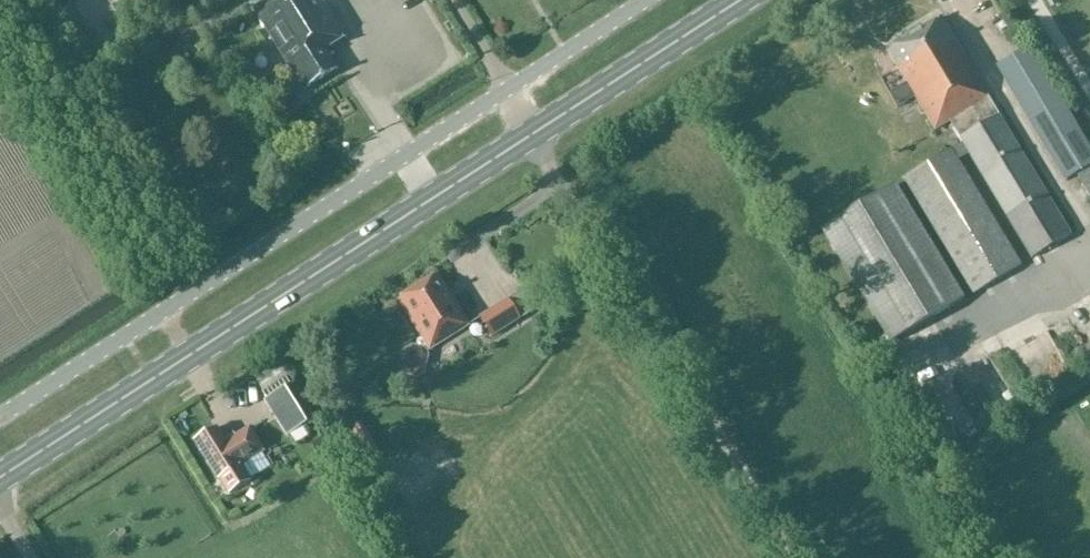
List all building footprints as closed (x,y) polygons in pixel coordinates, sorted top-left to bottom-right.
[(307,87),(337,68),(325,49),(345,36),(323,0),(266,0),(253,8),(294,74),(298,71),(307,87)] [(988,96),(941,18),(888,51),(935,129),(949,121),(962,143),(951,150),(952,150),(904,179),(973,294),(1021,265),(958,160),(969,154),(1032,257),(1071,234),(999,116),(988,97),(988,96)] [(1089,166),(1089,150),(1029,48),(997,67),(1065,181),(1076,175),(1089,166)] [(1076,175),(1089,200),(1089,166),(1076,175)] [(965,300),(896,187),(822,232),(892,345),(965,300)] [(469,324),(438,274),(398,299),(429,349),(469,324)] [(519,319),(509,303),(507,300),(480,317),(492,336),(519,319)] [(921,339),(926,350),(943,342),(938,332),(921,339)] [(426,376),(430,358),(426,350),(414,348),(406,352),(402,370),(407,378),(419,380),(426,376)] [(280,381),(263,392),(268,401),(265,403),(286,436),(306,423),(286,390),(280,381)] [(380,455),(361,425),(343,437),(362,467),(380,455)] [(250,428),(227,442),(217,427),(195,441),(227,493),(250,480),(242,468),(265,454),(250,428)]
